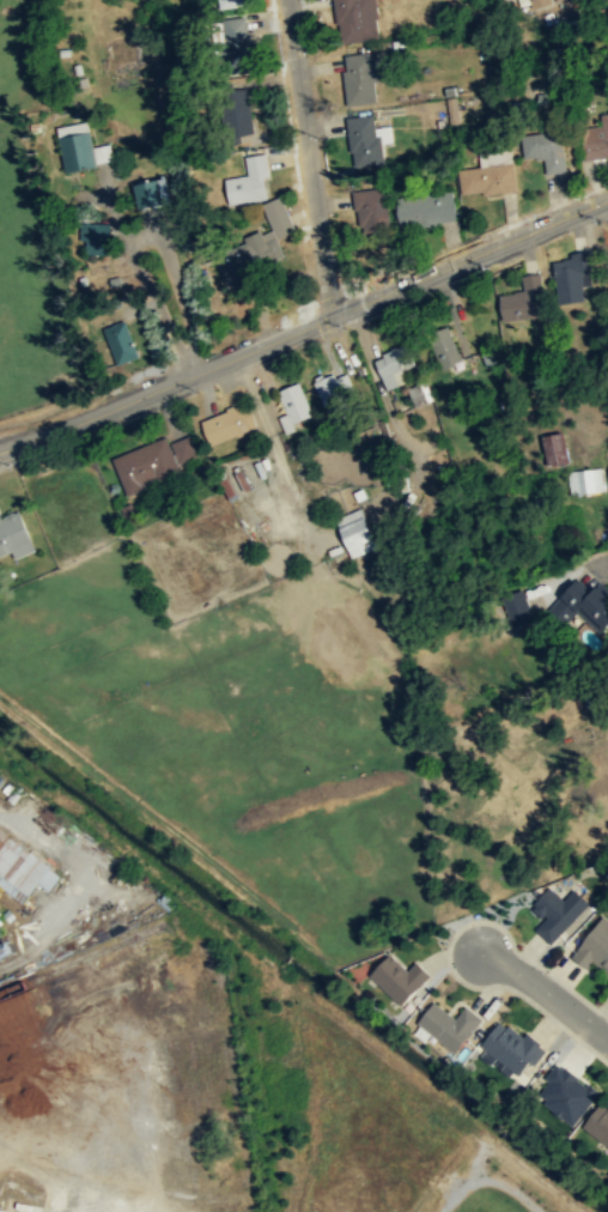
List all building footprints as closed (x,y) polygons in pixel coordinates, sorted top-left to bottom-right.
[(247,5),(246,0),(214,0),(215,10),(247,5)] [(377,35),(376,0),(333,0),(334,36),(377,35)] [(248,20),(221,20),(221,66),(248,66),(248,20)] [(345,54),(346,103),(377,103),(376,53),(345,54)] [(250,90),(224,89),(223,139),(250,139),(250,90)] [(443,97),(444,124),(456,123),(455,97),(443,97)] [(377,114),(346,117),(352,168),(383,164),(377,114)] [(598,115),(600,127),(576,129),(579,160),(607,157),(607,114),(598,115)] [(98,165),(91,129),(60,135),(66,171),(98,165)] [(533,134),(534,175),(565,174),(563,133),(533,134)] [(269,200),(263,156),(244,158),(247,177),(225,180),(229,205),(269,200)] [(513,164),(458,170),(461,196),(517,192),(513,164)] [(170,204),(165,178),(134,184),(139,210),(170,204)] [(384,188),(353,192),(359,234),(390,229),(384,188)] [(397,200),(401,230),(457,222),(452,192),(397,200)] [(282,257),(274,240),(288,232),(274,202),(261,210),(270,229),(212,256),(225,285),(282,257)] [(81,224),(81,257),(110,257),(110,224),(81,224)] [(590,285),(590,257),(557,257),(557,303),(583,303),(583,285),(590,285)] [(499,296),(501,322),(543,319),(540,275),(521,277),(523,293),(499,296)] [(136,358),(126,323),(105,331),(116,365),(136,358)] [(462,364),(449,328),(427,337),(440,372),(462,364)] [(486,364),(501,358),(495,344),(480,349),(486,364)] [(400,374),(415,366),(406,345),(372,360),(387,390),(405,383),(400,374)] [(329,422),(348,413),(332,375),(312,383),(329,422)] [(284,431),(312,419),(298,383),(278,392),(287,417),(280,419),(284,431)] [(256,429),(248,405),(200,423),(208,447),(256,429)] [(541,437),(547,467),(570,462),(563,432),(541,437)] [(181,478),(176,465),(196,459),(189,434),(114,459),(126,496),(181,478)] [(566,471),(569,493),(604,491),(602,467),(566,471)] [(218,479),(224,499),(242,494),(236,474),(218,479)] [(366,526),(359,507),(336,517),(334,519),(341,537),(347,549),(351,557),(370,549),(376,545),(366,526)] [(19,509),(1,517),(0,514),(0,556),(12,551),(16,558),(36,549),(19,509)] [(574,578),(546,610),(564,625),(577,612),(600,635),(607,626),(607,594),(597,583),(590,592),(574,578)] [(49,892),(61,873),(0,832),(0,890),(23,905),(37,884),(49,892)] [(542,919),(534,928),(551,945),(590,904),(574,890),(563,902),(549,889),(531,908),(542,919)] [(590,970),(595,964),(607,973),(607,920),(602,916),(572,958),(590,970)] [(431,977),(417,963),(407,972),(390,956),(370,976),(400,1007),(431,977)] [(457,1054),(481,1019),(466,1007),(456,1019),(433,1004),(417,1026),(457,1054)] [(481,1047),(521,1078),(542,1050),(503,1019),(481,1047)] [(535,1098),(576,1126),(600,1090),(559,1062),(535,1098)] [(607,1147),(607,1106),(601,1102),(583,1132),(607,1147)]
